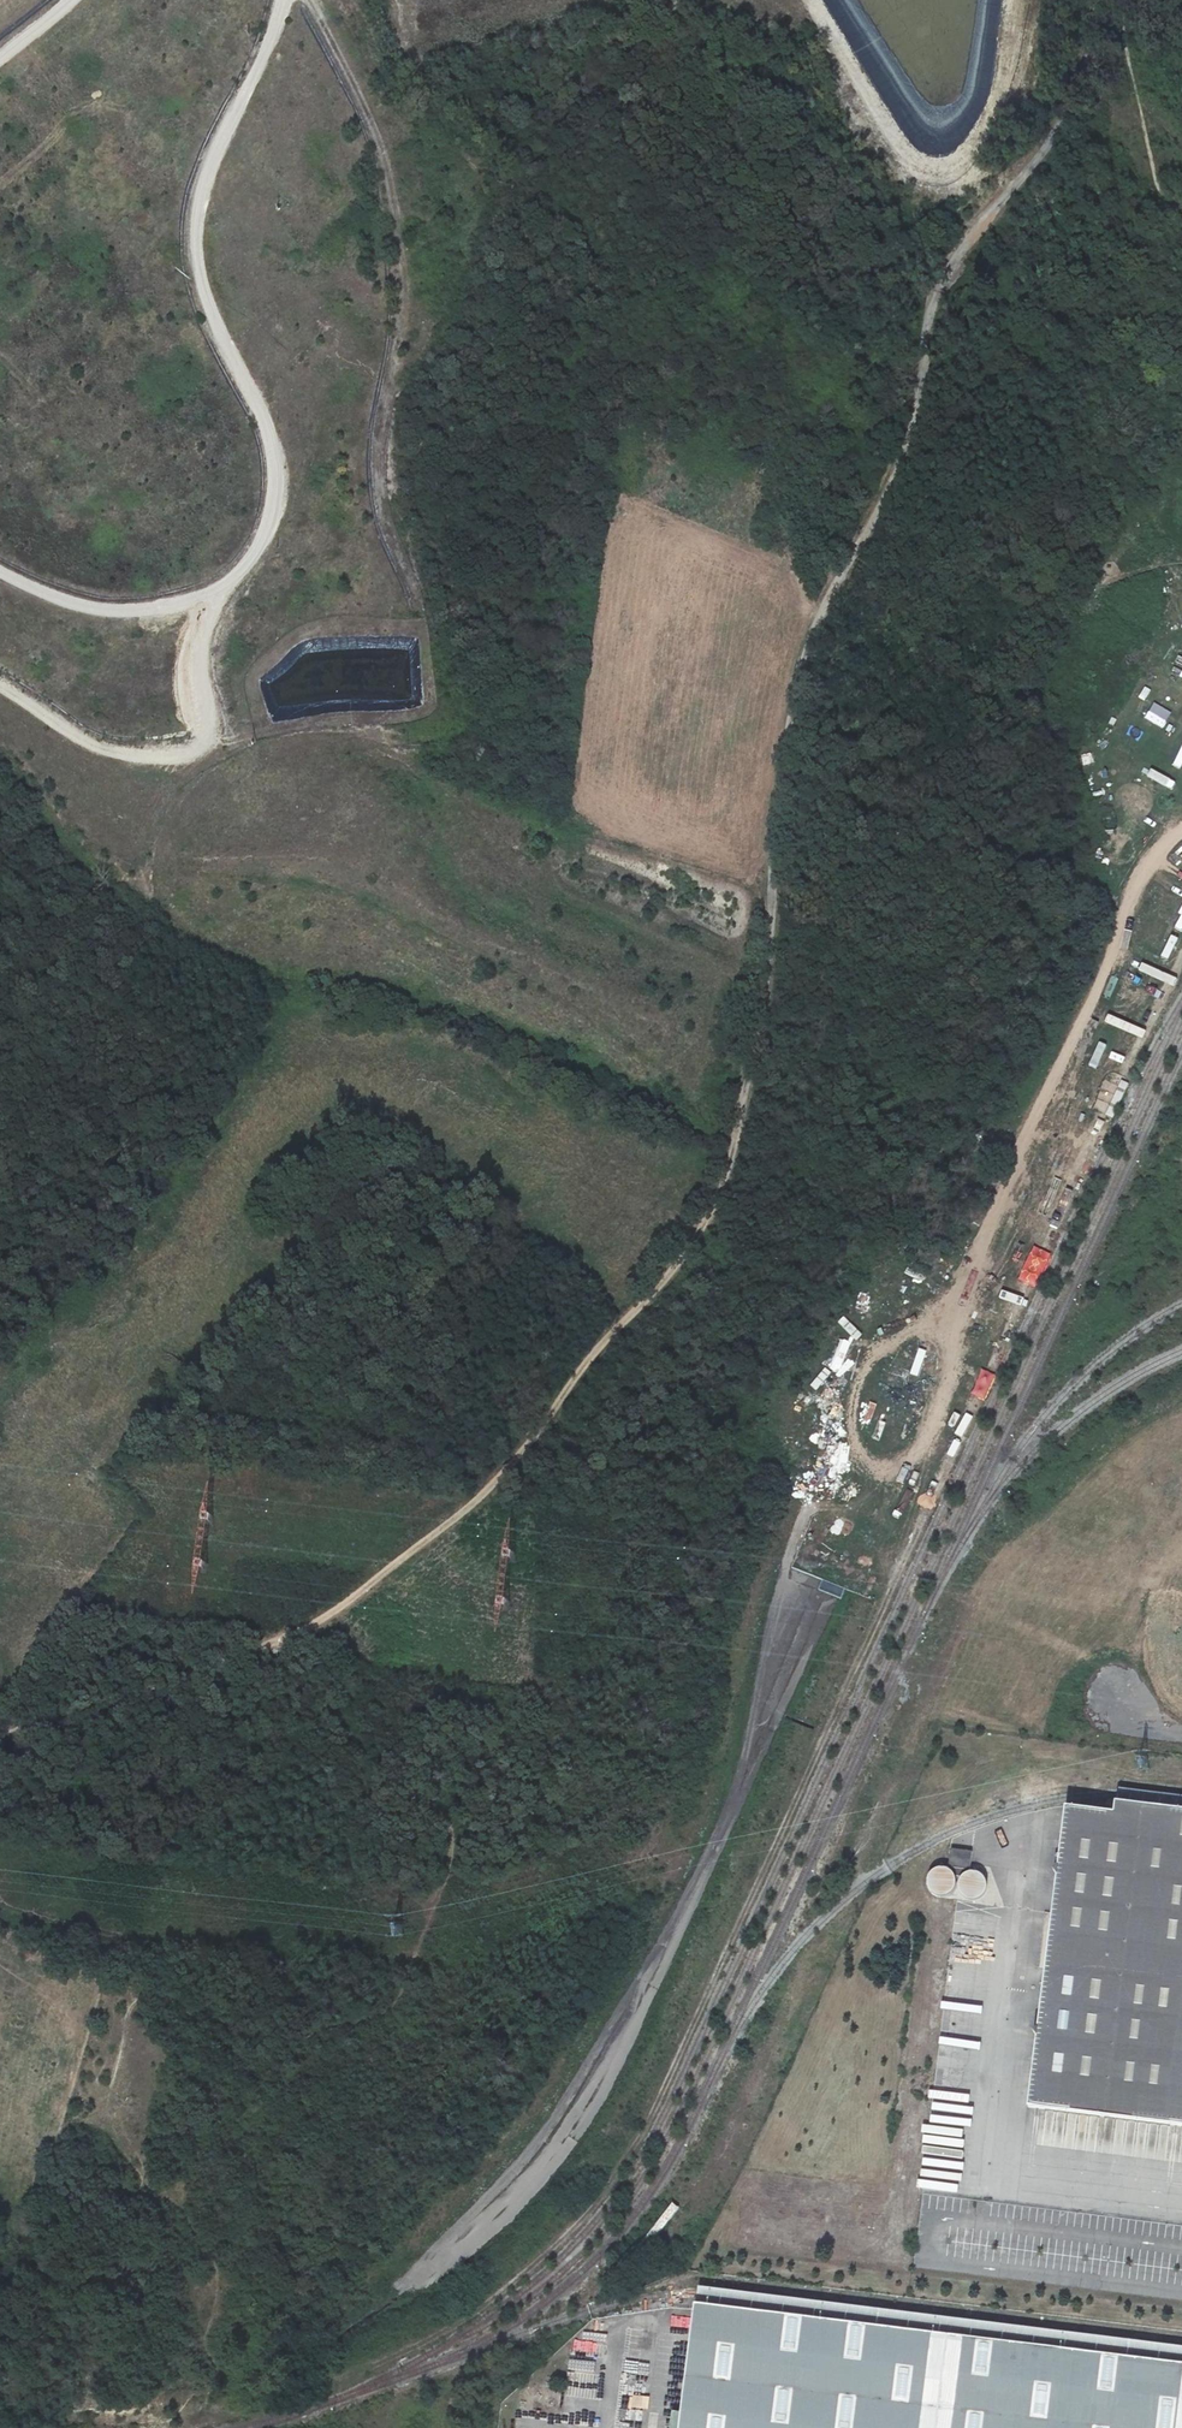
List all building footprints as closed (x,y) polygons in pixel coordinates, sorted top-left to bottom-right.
[(980,1254),(997,1260),(1000,1253),(983,1247),(980,1254)] [(1114,1813),(1181,1821),(1181,1807),(1116,1799),(1114,1813)] [(1181,2130),(1181,1821),(1114,1813),(1054,1806),(1017,2110),(1181,2130)] [(951,1850),(949,1868),(970,1870),(972,1852),(951,1850)] [(941,1897),(948,1896),(953,1893),(956,1888),(957,1881),(955,1876),(951,1871),(945,1869),(939,1869),(934,1872),(930,1877),(929,1883),(931,1889),(935,1894),(941,1897)] [(964,1896),(969,1900),(975,1901),(981,1899),(986,1895),(988,1890),(988,1883),(985,1877),(979,1873),(972,1872),(966,1875),(962,1880),(960,1885),(961,1891),(964,1896)] [(696,2304),(1181,2364),(1181,2353),(698,2293),(696,2304)] [(696,2304),(683,2413),(681,2427),(1181,2427),(1181,2364),(696,2304)] [(677,2325),(690,2325),(690,2315),(677,2315),(677,2325)] [(634,2378),(635,2362),(626,2362),(625,2377),(634,2378)] [(588,2387),(590,2374),(568,2371),(566,2384),(588,2387)] [(683,2413),(673,2412),(671,2427),(681,2427),(683,2413)]
